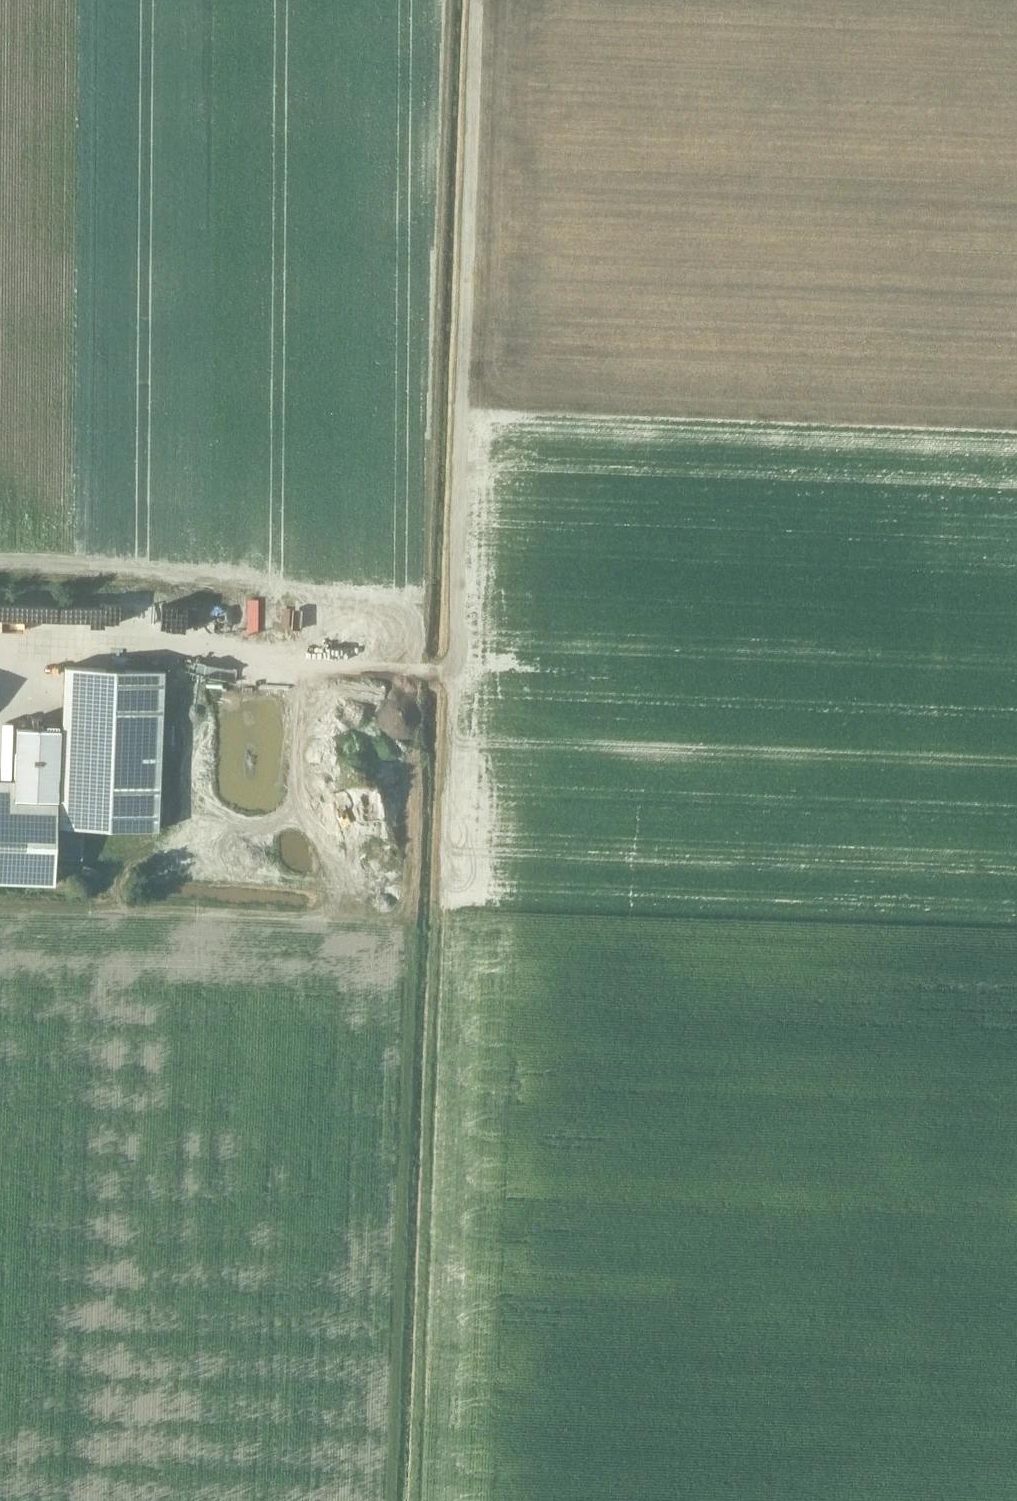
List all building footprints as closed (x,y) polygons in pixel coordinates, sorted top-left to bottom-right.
[(193,659),(191,668),(222,676),(225,667),(193,659)] [(105,667),(65,666),(63,729),(17,727),(15,801),(0,801),(0,882),(54,884),(55,859),(82,860),(83,829),(159,832),(162,750),(172,750),(172,725),(163,724),(165,669),(105,667)] [(234,669),(234,679),(253,678),(253,668),(234,669)]
